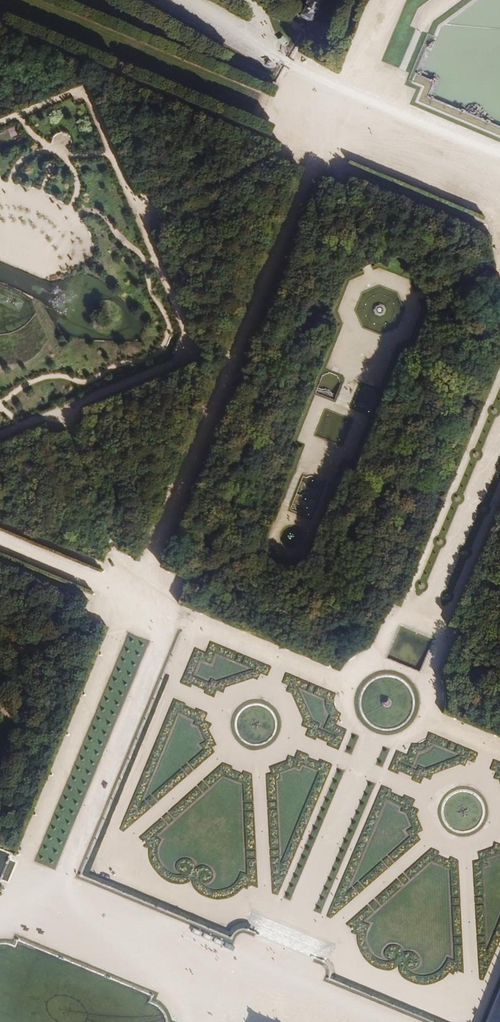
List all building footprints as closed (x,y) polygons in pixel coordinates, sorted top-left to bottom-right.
[(305,8),(301,13),(313,20),(325,0),(309,0),(305,8)] [(264,76),(279,76),(278,62),(264,62),(264,76)] [(16,125),(8,128),(11,137),(19,134),(16,125)] [(6,942),(0,942),(0,945),(4,945),(9,946),(14,948),(18,941),(150,996),(147,1003),(153,1005),(157,1008),(160,1011),(164,1016),(165,1020),(165,1021),(168,1021),(167,1017),(164,1011),(161,1007),(157,1004),(152,1001),(154,994),(15,937),(13,943),(6,942)]
